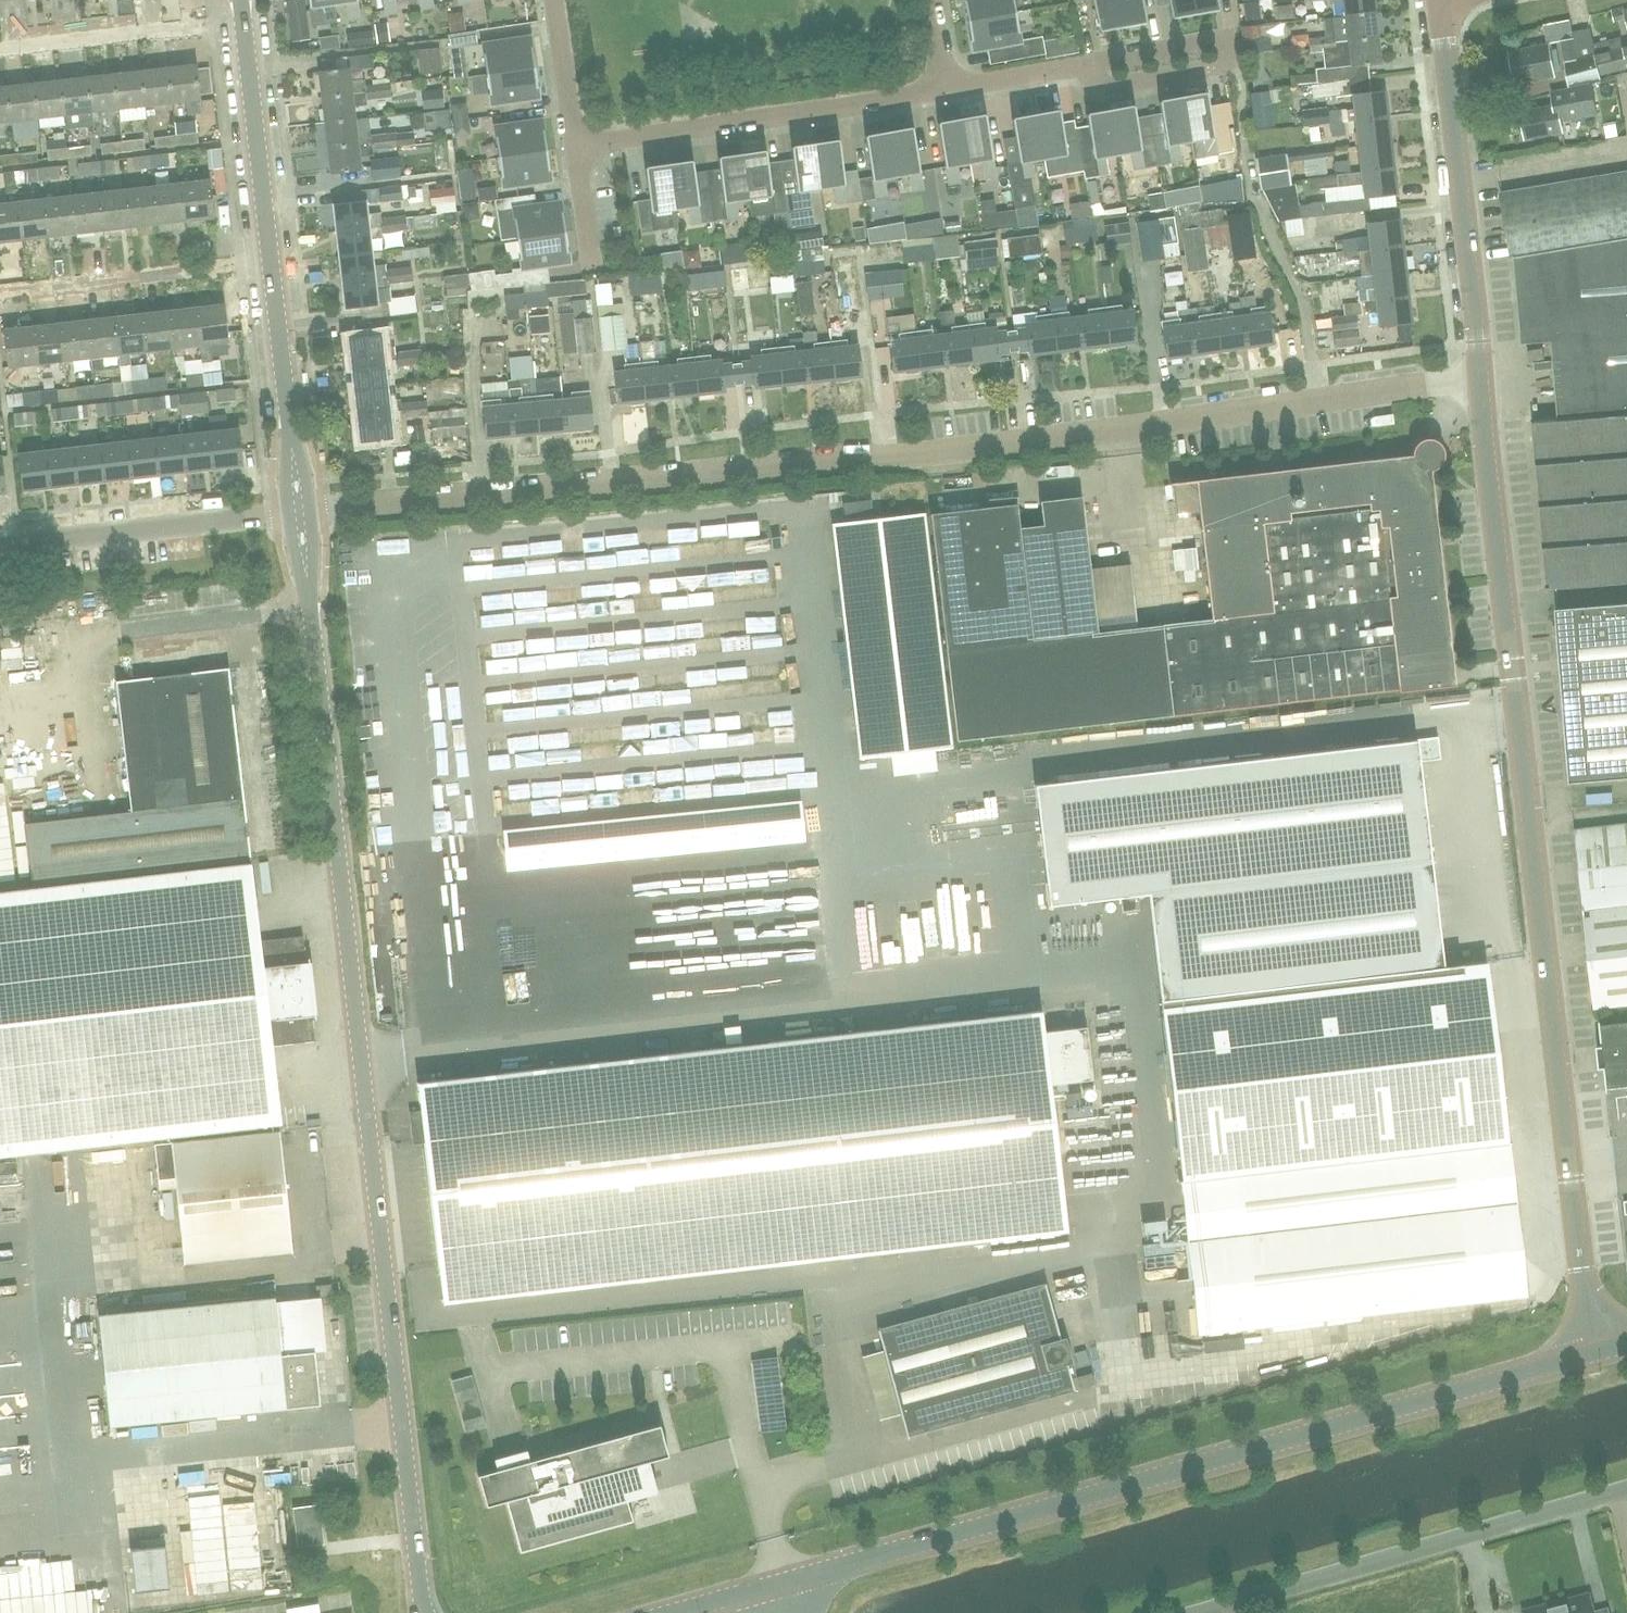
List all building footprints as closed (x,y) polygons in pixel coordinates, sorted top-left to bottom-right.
[(304,0),(287,0),(293,41),(310,39),(304,0)] [(334,0),(309,0),(313,25),(324,24),(324,22),(321,5),(334,3),(334,0)] [(334,3),(347,2),(349,19),(349,20),(361,18),(358,0),(334,0),(334,3)] [(386,15),(397,13),(397,12),(395,0),(384,0),(386,15)] [(422,8),(422,9),(434,8),(433,0),(421,0),(422,8)] [(968,21),(1016,12),(1013,0),(964,0),(968,21)] [(1118,0),(1093,0),(1098,30),(1122,26),(1118,0)] [(1122,26),(1146,22),(1142,0),(1118,0),(1122,26)] [(1193,0),(1168,0),(1171,17),(1195,13),(1193,0)] [(1195,13),(1219,8),(1217,0),(1193,0),(1195,13)] [(1329,4),(1343,2),(1345,16),(1374,13),(1373,0),(1328,0),(1329,4)] [(1243,3),(1245,21),(1261,19),(1259,1),(1243,3)] [(1624,11),(1624,9),(1611,12),(1614,22),(1626,19),(1626,23),(1626,10),(1624,11)] [(1016,12),(968,21),(973,52),(1010,45),(1013,60),(1046,55),(1045,53),(1050,52),(1053,48),(1052,40),(1048,36),(1042,37),(1042,36),(1021,40),(1016,12)] [(1308,38),(1309,45),(1377,38),(1374,13),(1345,16),(1347,29),(1332,31),(1332,35),(1321,37),(1308,38)] [(1626,68),(1626,47),(1623,48),(1621,38),(1594,45),(1590,29),(1572,33),(1578,57),(1596,53),(1601,74),(1626,68)] [(475,32),(453,35),(455,48),(477,45),(475,32)] [(482,44),(486,75),(535,68),(530,37),(482,44)] [(1309,45),(1310,52),(1323,51),(1334,49),(1335,55),(1348,54),(1350,68),(1380,64),(1377,38),(1309,45)] [(1574,39),(1563,42),(1566,63),(1571,86),(1576,84),(1600,78),(1593,54),(1578,57),(1574,39)] [(1516,85),(1555,78),(1548,44),(1509,52),(1516,85)] [(447,71),(444,48),(422,50),(425,74),(447,71)] [(187,101),(189,115),(202,113),(200,100),(199,100),(195,64),(167,68),(171,103),(172,103),(187,101)] [(1295,83),(1300,83),(1317,82),(1347,79),(1346,66),(1316,69),(1316,74),(1312,74),(1295,75),(1295,83)] [(171,103),(167,68),(140,70),(144,106),(171,103)] [(535,68),(486,75),(491,105),(539,98),(535,68)] [(389,84),(363,87),(363,80),(349,82),(347,69),(318,72),(322,98),(389,90),(389,84)] [(144,106),(140,70),(113,73),(117,109),(144,106)] [(117,109),(113,73),(87,76),(90,112),(117,109)] [(90,112),(87,76),(60,79),(64,115),(90,112)] [(64,115),(60,79),(33,82),(37,118),(64,115)] [(37,118),(33,82),(6,85),(10,121),(37,118)] [(1554,105),(1520,111),(1525,140),(1562,133),(1559,119),(1571,117),(1572,119),(1597,114),(1593,92),(1591,83),(1551,91),(1552,93),(1554,105)] [(6,85),(0,86),(0,122),(10,121),(6,85)] [(1333,89),(1334,97),(1353,95),(1352,87),(1333,89)] [(390,96),(389,90),(322,98),(324,123),(354,120),(352,107),(365,106),(364,100),(390,96)] [(1269,91),(1250,93),(1254,128),(1274,125),(1269,91)] [(1344,122),(1356,121),(1387,117),(1384,91),(1354,95),(1355,109),(1346,110),(1346,109),(1328,111),(1330,124),(1344,122)] [(1183,97),(1191,140),(1194,159),(1218,154),(1207,93),(1183,97)] [(1191,140),(1183,97),(1159,101),(1170,163),(1182,161),(1181,159),(1178,143),(1191,140)] [(451,104),(455,137),(469,136),(466,103),(451,104)] [(1134,106),(1110,110),(1118,153),(1131,151),(1134,168),(1134,169),(1145,167),(1134,106)] [(446,123),(447,110),(426,108),(425,121),(446,123)] [(1060,110),(1036,114),(1044,158),(1056,156),(1059,172),(1059,174),(1071,172),(1060,110)] [(1094,155),(1081,157),(1085,178),(1109,174),(1109,172),(1108,173),(1105,156),(1118,153),(1110,110),(1086,114),(1094,155)] [(1327,110),(1317,111),(1302,112),(1304,126),(1315,125),(1329,124),(1327,110)] [(1044,158),(1036,114),(1012,119),(1020,162),(1007,164),(1015,209),(1035,205),(1031,179),(1035,178),(1034,177),(1031,160),(1044,158)] [(985,115),(961,119),(969,162),(982,160),(985,177),(985,178),(996,176),(985,115)] [(1356,121),(1359,146),(1390,143),(1387,117),(1356,121)] [(969,162),(961,119),(938,123),(949,185),(960,183),(960,181),(960,182),(957,165),(969,162)] [(355,132),(354,120),(324,123),(327,148),(396,140),(395,135),(371,137),(370,130),(355,132)] [(494,127),(498,157),(547,150),(542,120),(494,127)] [(1346,135),(1344,122),(1330,124),(1331,136),(1346,135)] [(174,126),(175,135),(176,146),(199,143),(197,133),(196,133),(195,124),(190,125),(174,126)] [(913,128),(889,132),(897,175),(910,173),(913,190),(912,190),(913,191),(924,189),(913,128)] [(897,175),(889,132),(865,136),(876,198),(888,196),(888,194),(887,194),(884,178),(897,175)] [(176,146),(175,135),(155,138),(156,148),(176,146)] [(122,152),(145,149),(144,139),(121,141),(122,152)] [(396,147),(396,140),(327,148),(331,174),(360,171),(358,157),(372,156),(372,150),(396,147)] [(840,140),(816,143),(822,187),(835,185),(838,202),(837,202),(838,204),(862,200),(858,170),(844,172),(840,140)] [(122,152),(121,141),(101,144),(102,154),(122,152)] [(797,179),(784,181),(788,211),(791,229),(815,226),(812,207),(813,207),(813,206),(812,206),(810,189),(822,187),(816,143),(792,147),(794,159),(797,179)] [(1359,146),(1362,171),(1393,168),(1390,143),(1359,146)] [(69,158),(91,156),(90,145),(67,148),(69,158)] [(69,158),(67,148),(47,150),(49,160),(69,158)] [(547,150),(498,157),(503,188),(551,181),(547,150)] [(14,165),(38,162),(37,151),(13,154),(14,165)] [(776,212),(788,211),(784,181),(783,181),(771,182),(768,162),(767,151),(743,154),(749,198),(752,216),(764,214),(776,212)] [(151,168),(169,166),(168,153),(149,155),(151,168)] [(13,154),(0,155),(0,166),(14,165),(13,154)] [(719,157),(720,169),(723,189),(710,191),(715,221),(739,218),(739,216),(736,199),(749,198),(743,154),(719,157)] [(151,168),(149,155),(133,157),(134,170),(151,168)] [(1284,155),(1278,156),(1256,159),(1261,189),(1289,185),(1284,155)] [(400,177),(397,158),(370,161),(372,181),(400,177)] [(96,175),(114,173),(113,159),(94,162),(96,175)] [(1336,174),(1350,173),(1349,160),(1334,162),(1336,174)] [(96,175),(94,162),(78,163),(79,177),(96,175)] [(693,162),(669,165),(675,209),(688,207),(690,225),(715,222),(715,221),(710,191),(697,193),(693,162)] [(675,209),(669,165),(645,168),(649,200),(637,202),(641,232),(665,229),(663,211),(675,209)] [(41,181),(60,179),(58,166),(39,168),(41,181)] [(41,181),(39,168),(23,170),(25,183),(41,181)] [(1338,187),(1364,184),(1365,197),(1396,194),(1393,168),(1362,171),(1362,172),(1336,175),(1311,179),(1312,190),(1338,187)] [(0,204),(0,243),(21,240),(16,202),(17,202),(14,171),(3,172),(7,203),(0,204)] [(1501,193),(1511,260),(1513,260),(1521,346),(1551,344),(1557,419),(1530,422),(1545,591),(1556,590),(1626,584),(1626,172),(1502,193),(1501,193)] [(1242,178),(1221,182),(1225,201),(1245,200),(1242,178)] [(208,180),(180,184),(184,222),(213,219),(208,180)] [(1087,182),(1091,204),(1099,203),(1095,181),(1087,182)] [(180,184),(153,187),(157,225),(184,222),(180,184)] [(381,203),(403,200),(401,185),(379,187),(381,203)] [(153,187),(125,190),(130,228),(157,225),(153,187)] [(125,190),(98,193),(102,231),(130,228),(125,190)] [(98,193),(71,196),(75,234),(102,231),(98,193)] [(71,196),(43,199),(48,237),(75,234),(71,196)] [(1300,218),(1325,215),(1360,211),(1359,197),(1323,201),(1298,204),(1300,218)] [(1001,226),(997,198),(978,201),(982,229),(1001,226)] [(43,199),(17,202),(16,202),(21,240),(48,237),(43,199)] [(334,205),(338,231),(367,227),(364,201),(334,205)] [(561,202),(512,209),(517,239),(565,232),(561,202)] [(1220,210),(1219,210),(1219,202),(1199,205),(1201,213),(1199,213),(1201,227),(1208,227),(1211,247),(1231,245),(1228,223),(1222,224),(1220,210)] [(1228,223),(1231,245),(1234,260),(1256,257),(1249,210),(1227,213),(1228,223)] [(1190,260),(1191,260),(1192,269),(1206,267),(1205,258),(1206,258),(1204,244),(1201,227),(1199,213),(1178,216),(1180,230),(1185,229),(1190,260)] [(380,226),(406,223),(405,216),(379,218),(380,226)] [(1174,217),(1137,222),(1135,223),(1141,261),(1143,261),(1164,257),(1162,245),(1178,243),(1174,217)] [(1371,250),(1401,246),(1398,220),(1368,223),(1371,250)] [(1129,222),(1104,226),(1107,246),(1131,243),(1129,222)] [(380,226),(367,227),(338,231),(341,256),(370,253),(368,241),(383,239),(382,233),(407,230),(406,223),(380,226)] [(1066,244),(1098,241),(1096,225),(1064,228),(1066,244)] [(570,263),(565,232),(517,239),(521,270),(570,263)] [(1002,238),(1004,247),(1006,261),(1043,256),(1040,233),(1002,238)] [(905,264),(936,260),(959,257),(957,235),(933,238),(933,236),(932,236),(901,241),(905,264)] [(1344,252),(1358,251),(1356,238),(1342,239),(1344,252)] [(997,239),(964,243),(966,264),(987,262),(987,268),(1000,267),(997,239)] [(757,260),(756,257),(754,241),(718,246),(720,265),(757,260)] [(1401,246),(1371,250),(1374,275),(1404,271),(1401,246)] [(790,254),(791,261),(793,277),(825,273),(823,258),(822,247),(801,250),(801,253),(790,254)] [(1359,264),(1358,251),(1344,252),(1345,266),(1359,264)] [(344,281),(373,278),(412,273),(411,267),(386,269),(386,264),(371,266),(370,253),(341,256),(344,281)] [(856,254),(843,255),(847,278),(859,276),(856,254)] [(903,296),(900,271),(900,269),(866,273),(868,300),(903,296)] [(723,270),(682,276),(684,295),(725,290),(723,270)] [(738,272),(739,285),(769,283),(768,270),(738,272)] [(1374,275),(1375,289),(1367,289),(1368,301),(1365,301),(1407,297),(1404,271),(1374,275)] [(347,307),(360,305),(362,319),(417,312),(415,295),(388,299),(388,302),(376,303),(374,291),(389,289),(388,284),(413,281),(412,273),(373,278),(344,281),(347,307)] [(661,277),(637,280),(636,273),(628,274),(629,281),(631,297),(663,293),(661,277)] [(466,274),(454,275),(455,288),(468,287),(467,281),(466,274)] [(585,280),(546,284),(522,286),(523,292),(521,293),(520,287),(481,289),(468,289),(469,315),(505,313),(505,309),(538,308),(549,307),(548,298),(586,295),(585,280)] [(1240,301),(1239,302),(1245,346),(1272,342),(1268,314),(1267,314),(1266,307),(1255,309),(1254,296),(1239,298),(1240,301)] [(1366,313),(1378,312),(1380,326),(1410,323),(1407,297),(1365,301),(1366,313)] [(559,313),(558,314),(562,354),(577,352),(577,354),(596,352),(590,300),(558,303),(559,313)] [(1219,350),(1245,346),(1239,302),(1227,304),(1229,312),(1216,314),(1214,314),(1219,350)] [(1360,343),(1356,315),(1362,315),(1360,302),(1343,304),(1344,316),(1331,318),(1334,347),(1344,345),(1345,355),(1360,353),(1359,344),(1360,343)] [(598,306),(600,322),(599,322),(602,352),(628,349),(623,303),(598,306)] [(225,305),(196,308),(201,346),(200,346),(202,363),(212,362),(210,345),(229,343),(225,305)] [(1214,306),(1187,309),(1193,354),(1219,350),(1214,314),(1216,314),(1214,306)] [(1119,307),(1103,309),(1108,343),(1135,339),(1131,310),(1120,312),(1119,307)] [(173,349),(200,346),(201,346),(196,308),(169,311),(173,349)] [(1091,317),(1078,319),(1082,346),(1108,343),(1103,309),(1090,311),(1091,317)] [(1166,358),(1193,354),(1187,309),(1178,311),(1178,320),(1162,322),(1163,328),(1162,328),(1166,358)] [(173,349),(169,311),(141,314),(146,352),(173,349)] [(973,361),(968,326),(955,328),(953,311),(939,312),(941,324),(942,337),(946,365),(973,361)] [(1056,350),(1082,346),(1078,319),(1068,320),(1067,313),(1051,315),(1056,350)] [(141,314),(114,318),(119,356),(118,356),(119,367),(130,365),(129,354),(146,352),(141,314)] [(1056,350),(1051,315),(1036,318),(1036,324),(1025,325),(1025,327),(1015,329),(1015,330),(1018,351),(1018,352),(1028,351),(1028,354),(1056,350)] [(982,319),(983,324),(968,326),(973,361),(1000,357),(1000,354),(1010,353),(1009,352),(1018,351),(1015,330),(1008,331),(1006,316),(982,319)] [(91,359),(118,356),(119,356),(114,318),(87,321),(91,359)] [(382,348),(381,335),(394,334),(393,320),(364,323),(366,337),(351,339),(354,365),(421,358),(421,349),(395,352),(394,346),(382,348)] [(91,359),(87,321),(59,324),(64,362),(91,359)] [(842,324),(842,326),(829,328),(831,344),(830,344),(834,379),(861,375),(857,346),(858,346),(855,322),(842,324)] [(893,372),(920,369),(915,333),(899,336),(898,323),(886,325),(893,372)] [(64,362),(59,324),(32,327),(37,365),(64,362)] [(37,365),(32,327),(3,330),(8,369),(37,365)] [(830,344),(816,345),(814,331),(802,332),(803,337),(802,337),(808,382),(834,379),(830,344)] [(915,333),(920,369),(946,365),(942,337),(931,338),(930,331),(915,333)] [(808,382),(802,337),(790,339),(791,348),(777,349),(782,385),(808,382)] [(1529,362),(1545,359),(1542,348),(1527,351),(1529,362)] [(751,358),(751,361),(741,361),(741,363),(737,364),(737,366),(739,385),(743,384),(744,385),(754,384),(755,388),(782,385),(777,349),(763,351),(764,357),(751,358)] [(643,404),(643,400),(645,400),(641,365),(640,365),(639,357),(625,359),(626,367),(625,367),(625,365),(615,366),(615,373),(615,374),(618,403),(630,402),(630,406),(643,404)] [(678,357),(667,358),(671,397),(697,394),(693,359),(679,361),(678,357)] [(708,357),(693,359),(697,394),(725,391),(724,389),(736,388),(735,386),(737,386),(739,385),(737,366),(735,366),(733,366),(733,364),(722,365),(721,362),(712,363),(709,363),(708,357)] [(386,387),(385,375),(397,373),(397,367),(422,364),(421,358),(354,365),(356,390),(386,387)] [(656,363),(641,365),(645,400),(671,397),(667,358),(657,358),(656,363)] [(206,386),(222,384),(220,370),(204,372),(206,386)] [(206,386),(204,372),(185,374),(187,388),(206,386)] [(151,392),(167,390),(166,377),(149,379),(151,392)] [(151,392),(149,379),(131,381),(133,394),(151,392)] [(507,381),(480,384),(482,401),(482,404),(486,438),(513,436),(508,385),(507,381)] [(96,399),(113,397),(111,383),(95,385),(96,399)] [(521,384),(508,385),(513,436),(539,433),(536,398),(522,399),(521,384)] [(96,399),(95,385),(76,387),(78,400),(96,399)] [(386,387),(356,390),(359,415),(389,411),(386,387)] [(217,403),(235,401),(234,388),(216,390),(217,403)] [(42,405),(59,403),(57,389),(40,391),(42,405)] [(42,405),(40,391),(22,393),(24,407),(42,405)] [(550,396),(536,398),(539,433),(565,430),(562,401),(561,391),(550,392),(550,396)] [(179,394),(181,407),(197,406),(195,392),(179,394)] [(571,400),(562,401),(565,430),(593,428),(589,393),(571,395),(571,400)] [(147,411),(181,407),(179,394),(150,397),(150,398),(146,399),(147,411)] [(143,412),(147,411),(146,399),(141,399),(141,398),(125,400),(126,414),(143,412)] [(126,414),(125,400),(106,403),(108,416),(126,414)] [(400,403),(401,410),(427,408),(427,400),(400,403)] [(72,420),(88,418),(86,405),(70,407),(72,420)] [(72,420),(70,407),(51,409),(53,422),(72,420)] [(427,408),(401,410),(389,411),(359,415),(362,441),(406,436),(404,417),(428,415),(430,419),(432,438),(465,435),(464,423),(468,423),(467,408),(439,411),(439,407),(427,408)] [(15,427),(32,425),(31,411),(13,413),(15,427)] [(216,470),(244,466),(240,429),(212,432),(216,470)] [(216,470),(212,432),(184,436),(189,473),(216,470)] [(189,473),(184,436),(157,439),(161,476),(189,473)] [(1204,542),(1213,619),(1138,627),(1130,564),(1090,568),(1082,496),(1040,501),(1042,525),(1020,527),(1017,503),(931,513),(957,740),(1400,689),(1400,692),(1455,686),(1430,471),(1434,469),(1438,467),(1441,464),(1443,460),(1443,455),(1443,451),(1441,447),(1435,441),(1431,439),(1427,438),(1423,439),(1419,441),(1415,443),(1413,447),(1411,451),(1411,456),(1195,481),(1200,528),(1214,527),(1216,540),(1204,542)] [(161,476),(157,439),(130,442),(134,479),(161,476)] [(134,479),(130,442),(102,445),(107,482),(134,479)] [(107,482),(102,445),(75,448),(79,486),(107,482)] [(79,486),(75,448),(47,452),(52,489),(79,486)] [(52,489),(47,452),(19,455),(24,492),(52,489)] [(9,493),(5,456),(0,457),(0,494),(9,493)] [(395,466),(411,465),(410,456),(394,457),(395,466)] [(860,758),(952,748),(924,513),(832,524),(860,758)] [(1555,612),(1570,785),(1626,780),(1626,606),(1558,612),(1555,612)] [(33,886),(251,859),(228,668),(220,669),(217,644),(131,654),(134,679),(116,682),(132,811),(26,824),(33,886)] [(1427,732),(1045,776),(1059,896),(1441,852),(1430,760),(1448,758),(1446,737),(1428,739),(1427,732)] [(1575,830),(1574,830),(1594,1009),(1626,1005),(1626,824),(1575,830)] [(252,863),(0,894),(0,1157),(284,1123),(274,1046),(315,1041),(302,936),(262,941),(252,863)] [(1509,1157),(1496,1051),(1493,1020),(1486,959),(1161,997),(1168,1058),(1183,1194),(1509,1157)] [(444,1300),(486,1295),(661,1275),(1067,1230),(1050,1084),(1092,1079),(1085,1026),(1043,1032),(1041,1011),(636,1060),(461,1080),(418,1085),(422,1112),(410,1114),(413,1142),(425,1140),(444,1300)] [(1598,1046),(1600,1069),(1605,1068),(1608,1088),(1609,1088),(1626,1086),(1626,1021),(1621,1022),(1621,1023),(1600,1025),(1602,1046),(1598,1046)] [(279,1132),(172,1143),(155,1145),(159,1179),(160,1190),(177,1189),(185,1263),(291,1252),(279,1132)] [(1509,1157),(1183,1194),(1199,1332),(1302,1321),(1342,1316),(1524,1295),(1509,1157)] [(1185,1262),(1184,1236),(1175,1237),(1174,1213),(1152,1214),(1155,1263),(1185,1262)] [(1181,1269),(1158,1271),(1158,1283),(1182,1281),(1181,1269)] [(876,1329),(882,1351),(862,1356),(880,1420),(900,1414),(906,1436),(1074,1389),(1067,1364),(1072,1362),(1065,1337),(1059,1339),(1044,1283),(876,1329)] [(317,1297),(333,1295),(332,1284),(316,1286),(317,1297)] [(275,1298),(98,1316),(109,1426),(285,1408),(320,1405),(315,1351),(280,1354),(275,1301),(275,1298)] [(472,1375),(452,1380),(454,1391),(466,1431),(486,1425),(475,1385),(472,1375)] [(506,1501),(520,1552),(632,1521),(627,1500),(657,1492),(648,1461),(668,1456),(659,1425),(529,1461),(526,1450),(494,1459),(497,1470),(477,1475),(486,1506),(506,1501)] [(296,1546),(324,1542),(319,1504),(291,1507),(296,1546)] [(1606,1537),(1614,1535),(1612,1526),(1604,1528),(1606,1537)] [(165,1546),(131,1550),(135,1591),(169,1588),(165,1546)] [(1609,1608),(1595,1612),(1590,1593),(1521,1611),(1522,1612),(1610,1612),(1609,1608)]
